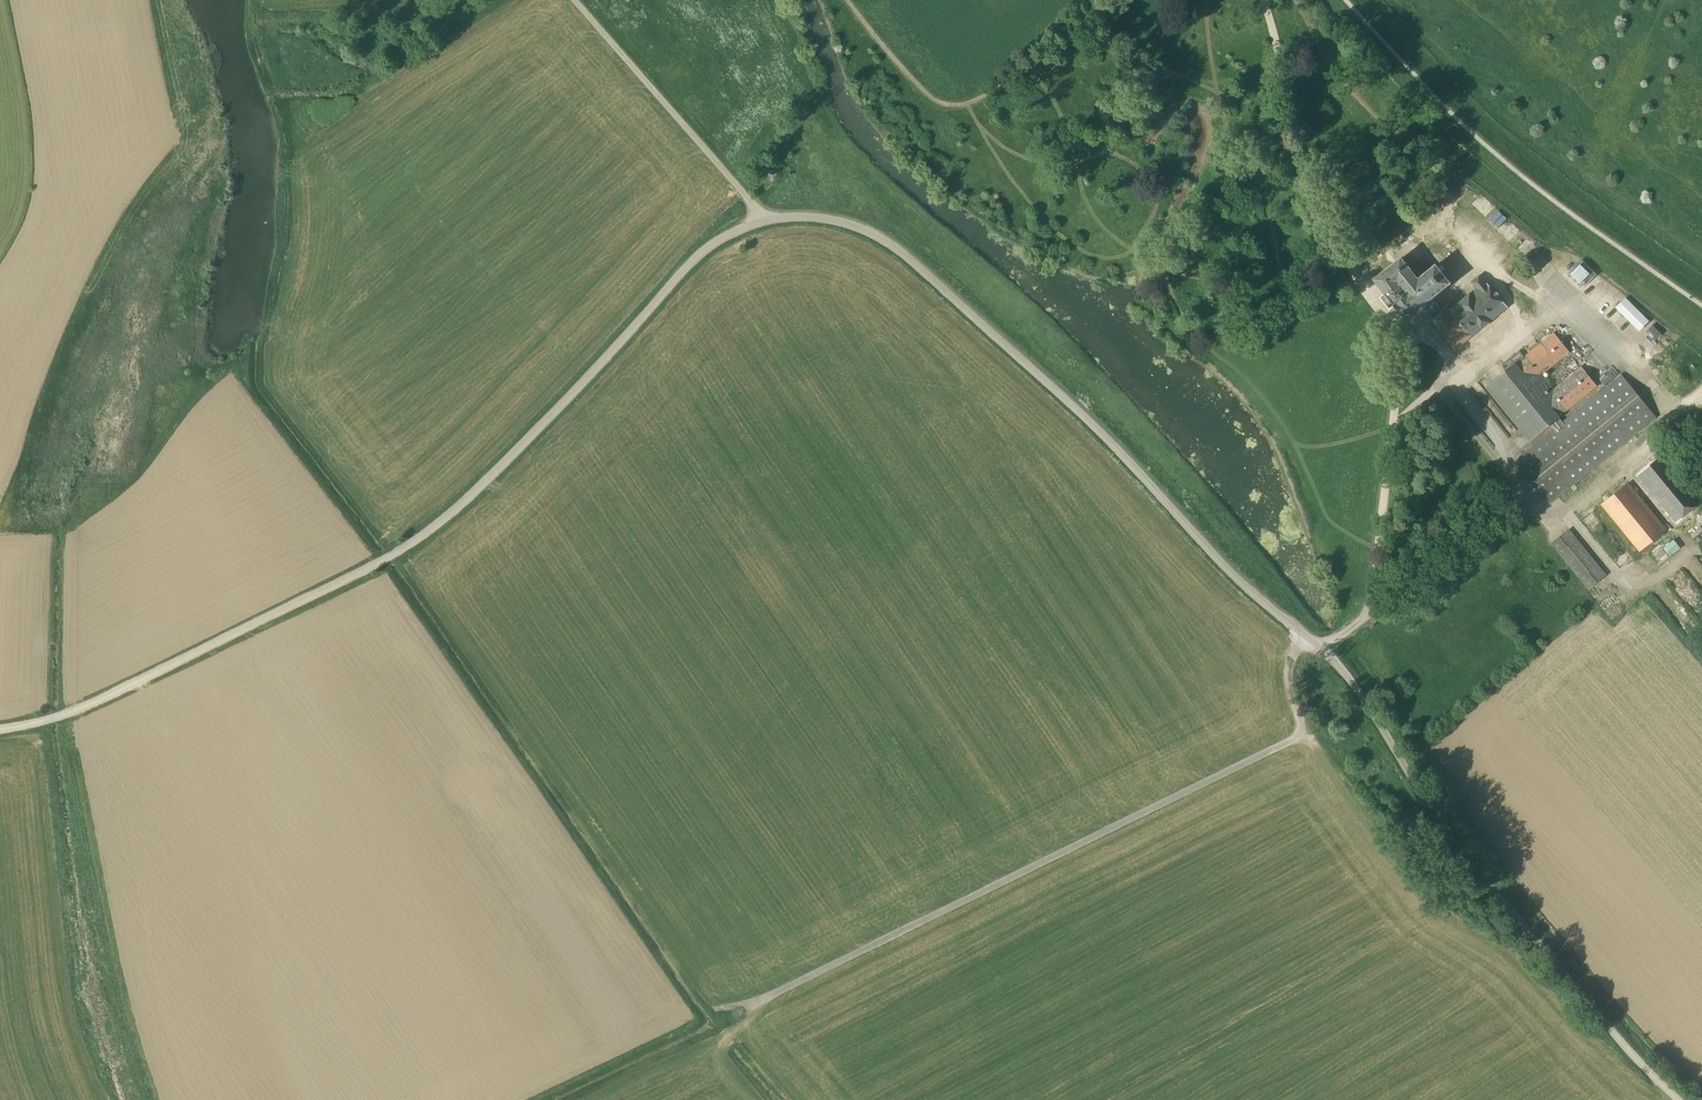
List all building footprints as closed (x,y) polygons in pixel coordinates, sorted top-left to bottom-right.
[(1375,280),(1406,319),(1450,284),(1435,266),(1418,280),(1401,259),(1375,280)] [(1431,319),(1456,349),(1507,307),(1486,281),(1485,282),(1479,275),(1472,282),(1477,288),(1450,309),(1447,306),(1431,319)] [(1649,358),(1660,347),(1636,323),(1625,333),(1649,358)] [(1514,461),(1549,504),(1656,418),(1621,374),(1563,422),(1559,417),(1597,386),(1581,366),(1554,388),(1542,374),(1569,352),(1553,333),(1524,357),(1519,351),(1501,365),(1506,371),(1486,387),(1530,441),(1550,425),(1553,430),(1514,461)] [(1478,392),(1482,404),(1491,401),(1487,389),(1478,392)] [(1638,476),(1676,523),(1701,502),(1675,470),(1682,465),(1682,462),(1671,448),(1638,476)] [(1601,505),(1639,552),(1667,531),(1628,483),(1601,505)] [(1550,544),(1588,590),(1606,575),(1569,529),(1550,544)] [(1491,575),(1495,580),(1514,566),(1510,561),(1491,575)] [(1511,592),(1517,600),(1537,586),(1531,578),(1511,592)]
